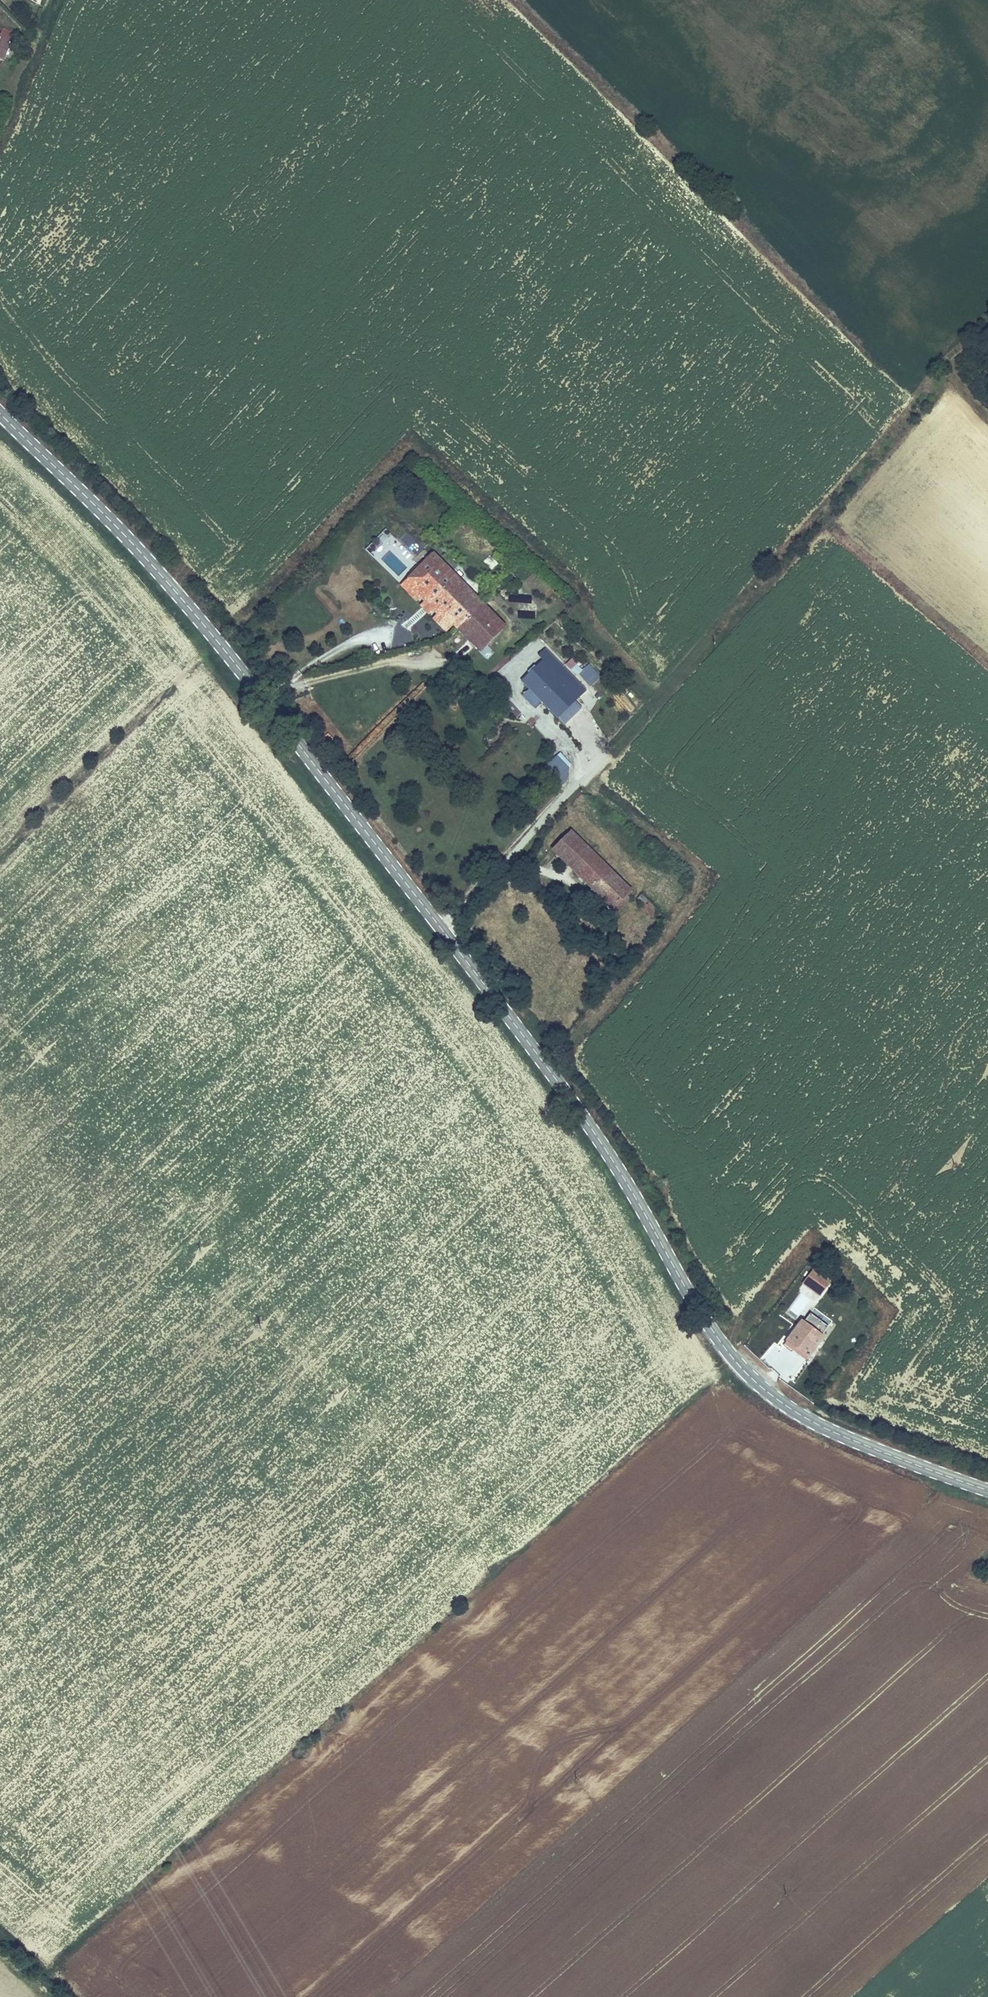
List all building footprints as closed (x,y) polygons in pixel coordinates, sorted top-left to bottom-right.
[(434,550),(410,573),(454,624),(459,628),(486,602),(434,550)] [(491,555),(484,560),(490,570),(498,565),(491,555)] [(454,624),(410,573),(400,584),(447,631),(454,624)] [(506,624),(486,602),(459,628),(481,650),(506,624)] [(546,647),(538,654),(543,658),(521,679),(529,687),(523,695),(535,707),(542,700),(566,723),(582,708),(576,701),(580,698),(555,672),(563,664),(546,647)] [(588,689),(563,664),(555,672),(580,698),(588,689)] [(590,664),(579,674),(591,686),(602,676),(590,664)] [(567,780),(568,766),(563,760),(548,773),(559,786),(567,780)] [(575,869),(594,850),(572,828),(553,847),(575,869)] [(634,888),(594,850),(575,869),(614,908),(634,888)] [(642,893),(634,899),(652,919),(660,911),(642,893)] [(826,1272),(812,1261),(797,1280),(823,1301),(839,1283),(834,1279),(823,1294),(806,1281),(813,1271),(821,1277),(826,1272)] [(813,1271),(806,1281),(823,1294),(834,1279),(826,1272),(821,1277),(813,1271)] [(805,1320),(791,1337),(811,1353),(825,1335),(805,1320)] [(811,1353),(791,1337),(787,1342),(807,1358),(811,1353)]
